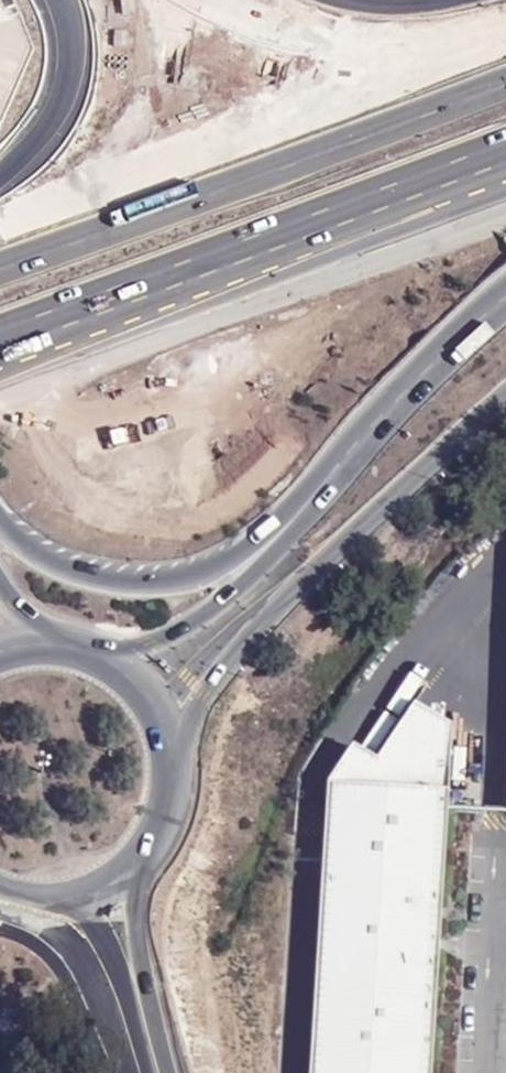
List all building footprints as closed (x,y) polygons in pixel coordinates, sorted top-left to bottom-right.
[(351,743),(326,780),(329,783),(447,791),(452,729),(414,702),(374,760),(351,743)] [(447,791),(329,783),(317,981),(310,1072),(429,1072),(436,965),(447,791)]
